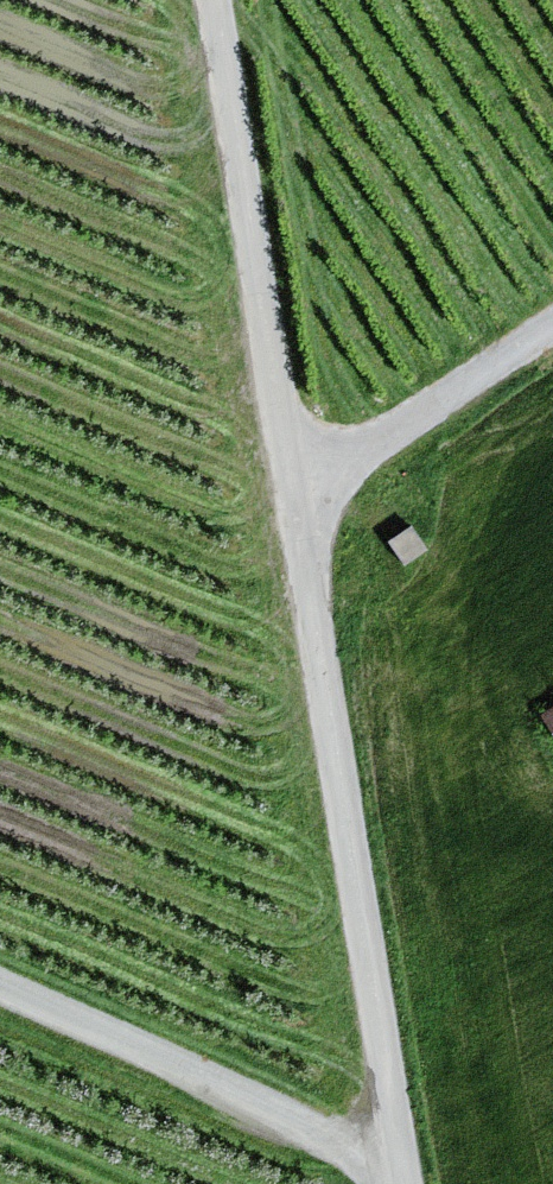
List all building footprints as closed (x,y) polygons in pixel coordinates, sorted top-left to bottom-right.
[(424,549),(411,530),(393,542),(405,561),(424,549)]
